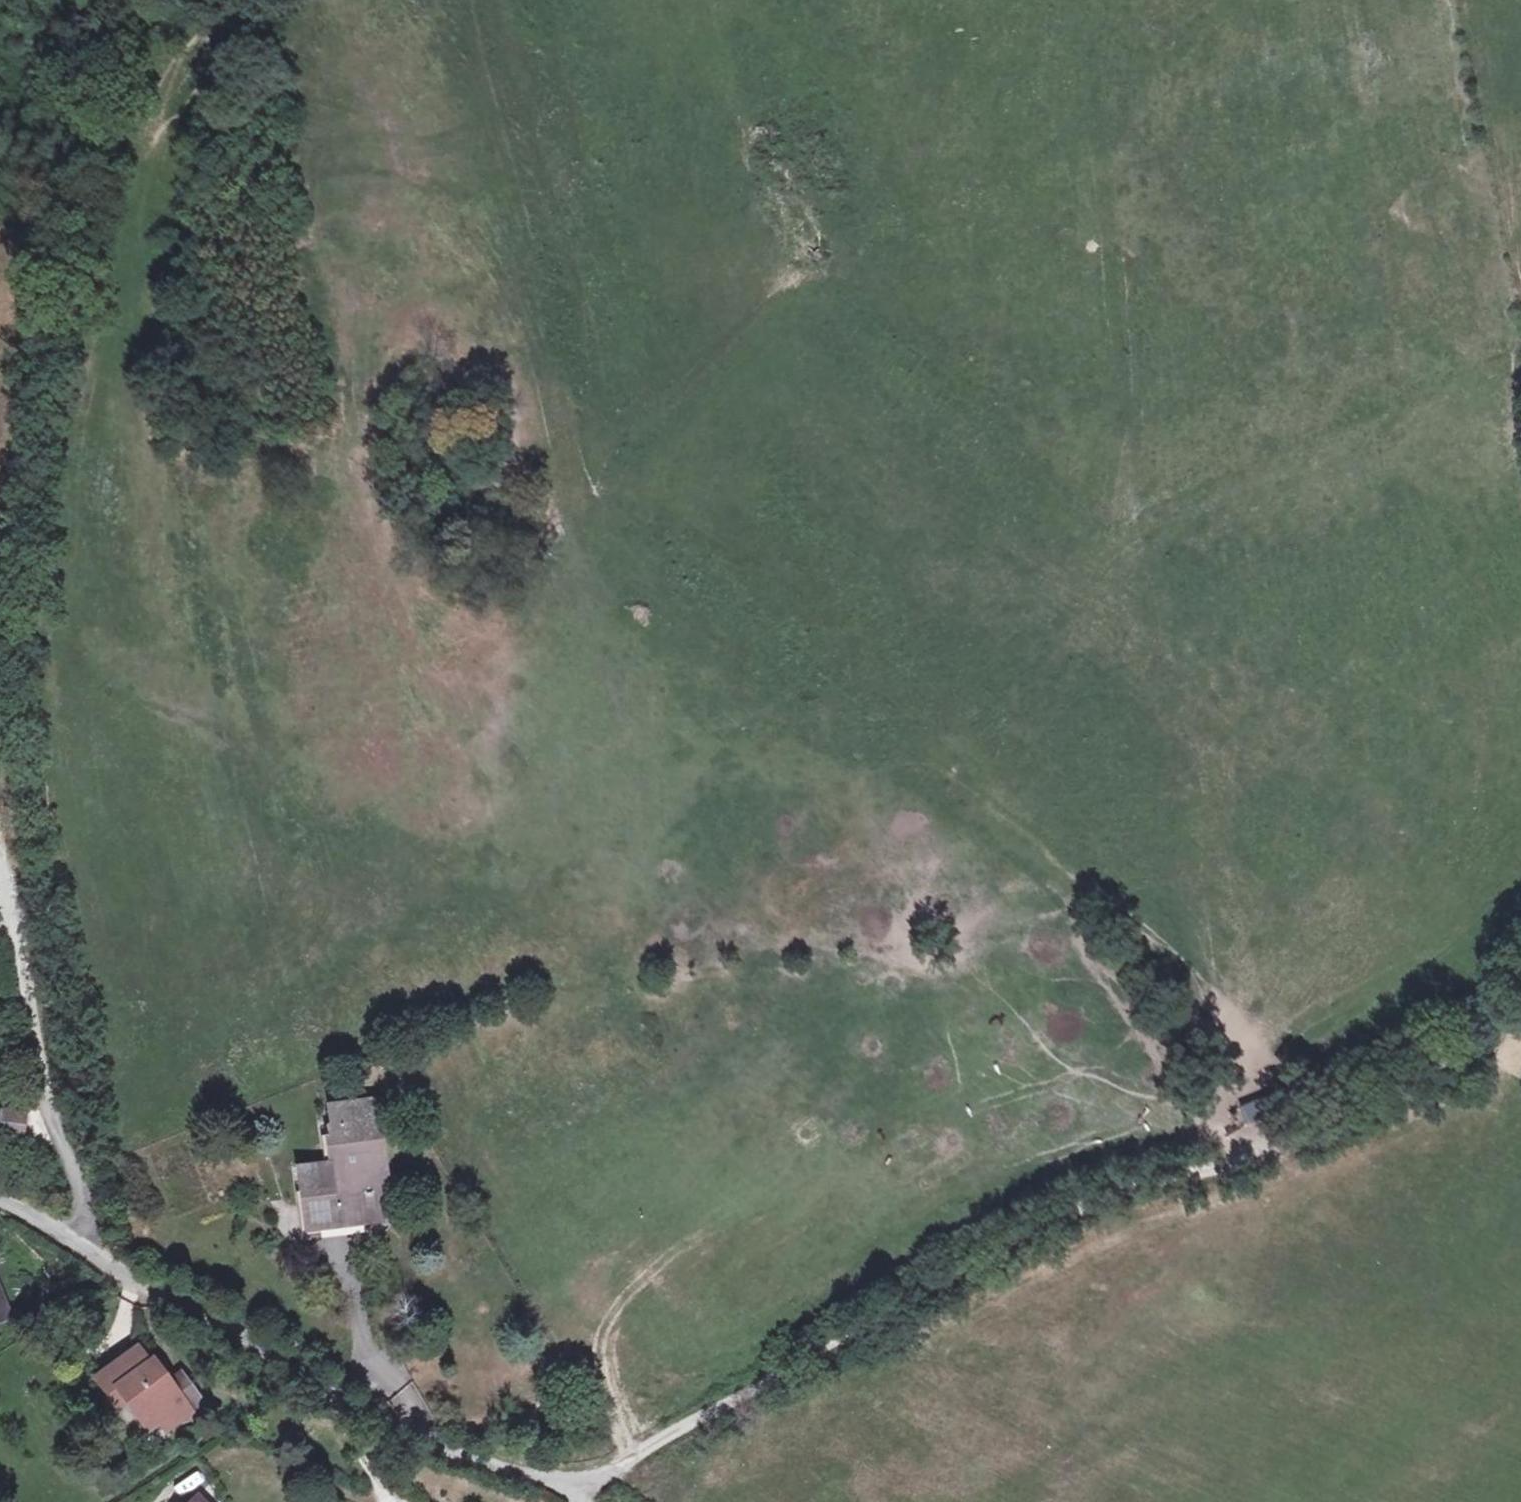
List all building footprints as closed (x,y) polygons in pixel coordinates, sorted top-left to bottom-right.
[(384,1180),(374,1103),(333,1109),(336,1125),(327,1126),(332,1168),(303,1172),(311,1229),(377,1220),(373,1193),(369,1193),(368,1182),(384,1180)] [(0,1116),(0,1132),(22,1134),(25,1109),(1,1106),(0,1116)] [(10,1317),(0,1294),(0,1336),(15,1330),(10,1317)] [(137,1349),(97,1379),(110,1396),(118,1390),(126,1400),(131,1407),(148,1430),(159,1421),(165,1430),(190,1412),(153,1362),(149,1365),(137,1349)] [(126,1400),(118,1390),(110,1396),(117,1406),(126,1400)]
